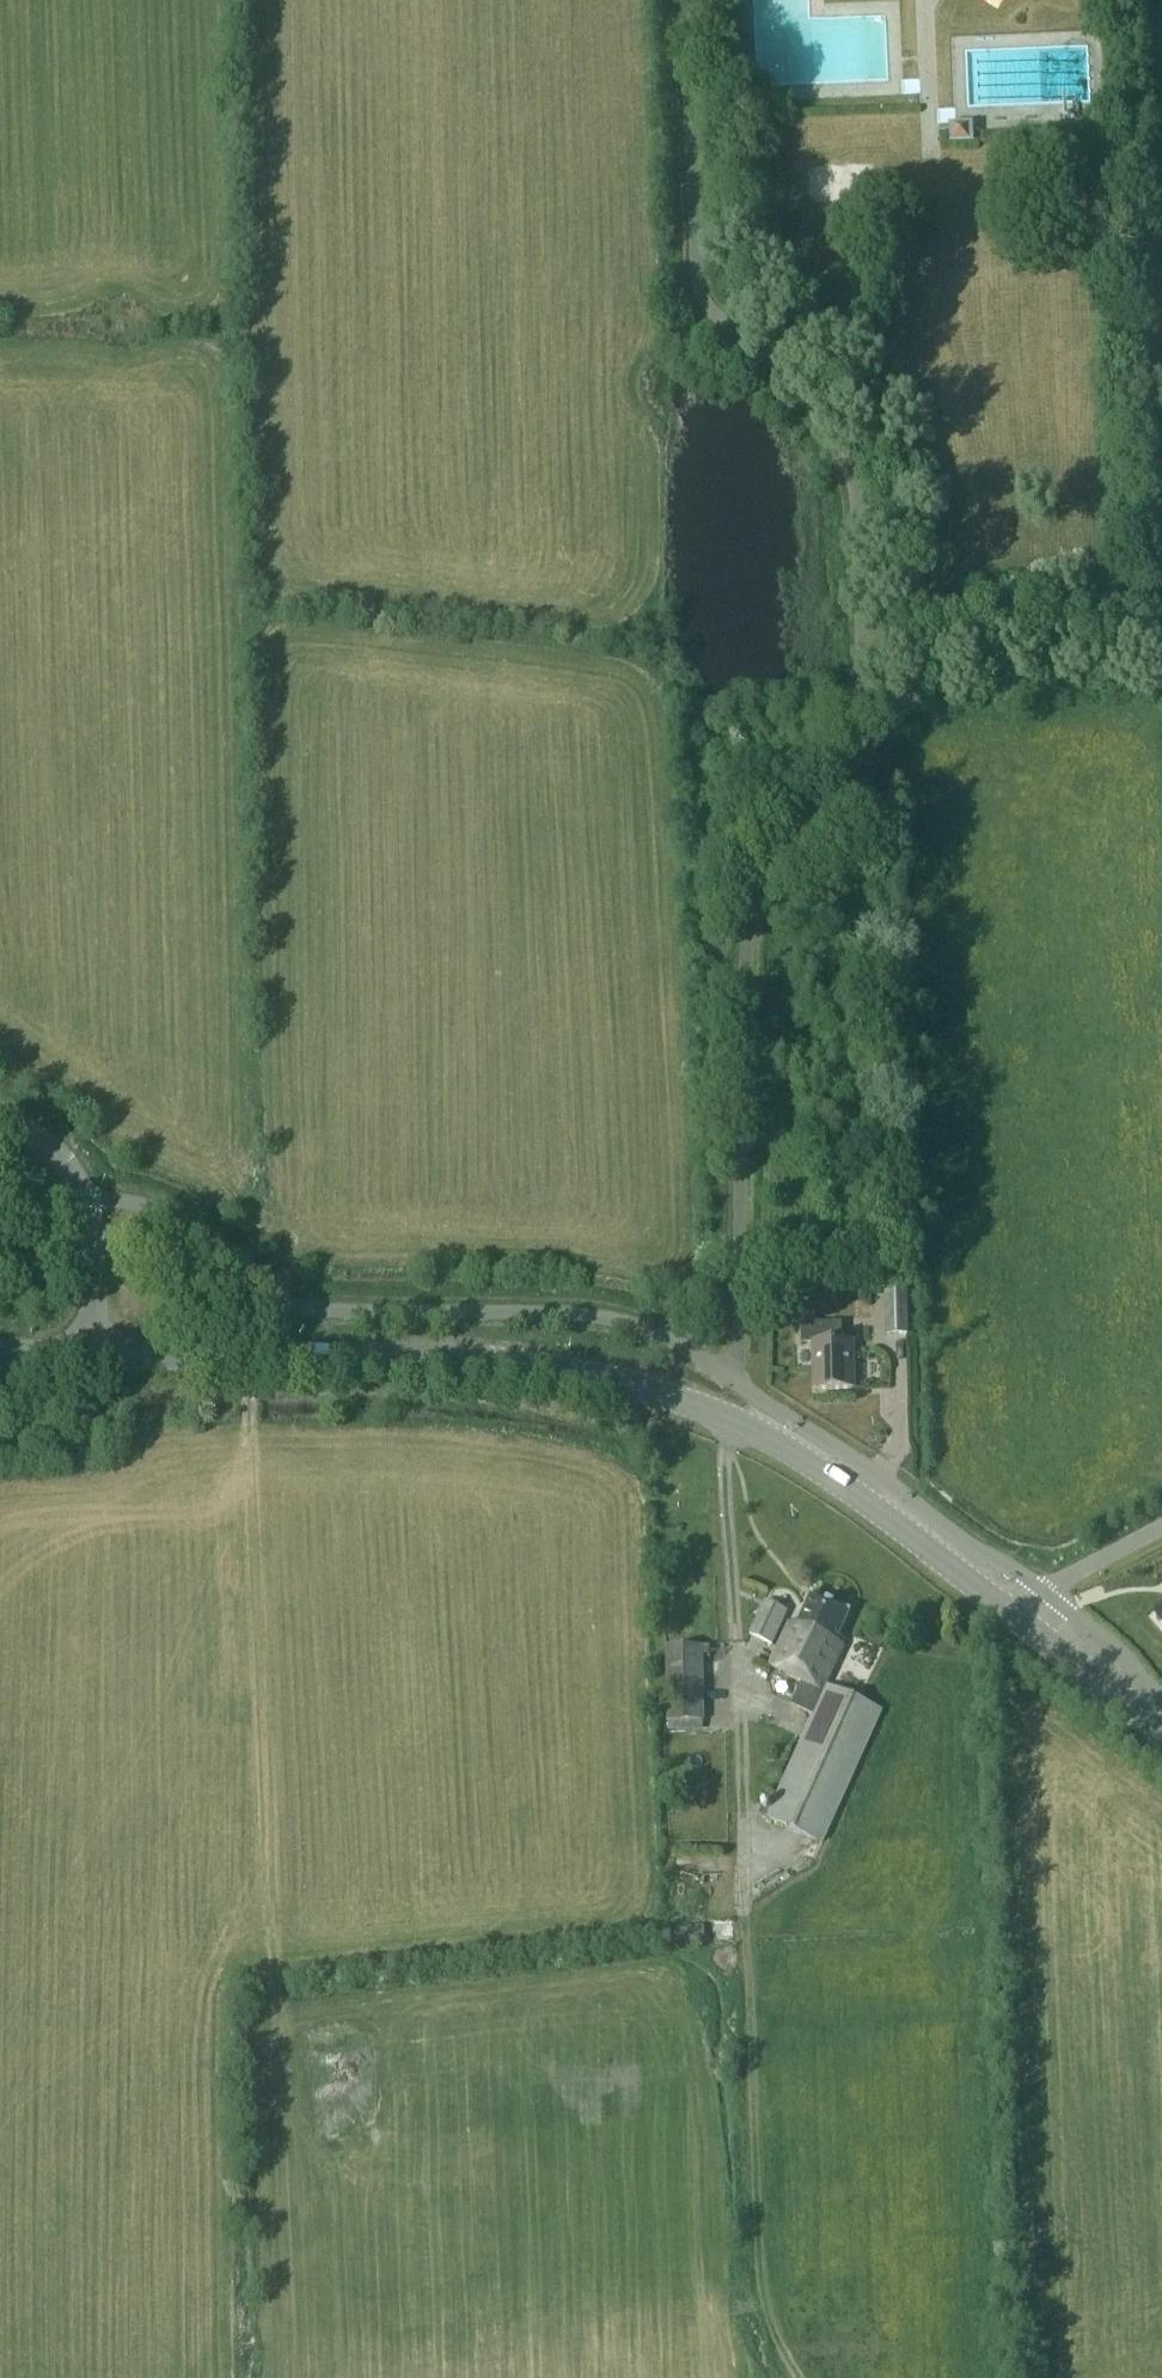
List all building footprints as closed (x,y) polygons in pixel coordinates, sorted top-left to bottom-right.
[(969,138),(969,133),(969,128),(954,129),(955,138),(969,138)] [(884,1291),(885,1334),(909,1334),(908,1291),(884,1291)] [(802,1324),(802,1345),(813,1345),(814,1372),(817,1372),(817,1390),(852,1389),(851,1372),(854,1372),(854,1343),(843,1343),(842,1323),(802,1324)] [(1138,1569),(1144,1580),(1161,1569),(1161,1555),(1138,1569)] [(768,1818),(823,1842),(882,1712),(825,1686),(846,1640),(839,1637),(850,1612),(812,1595),(798,1625),(791,1622),(770,1667),(802,1682),(792,1706),(814,1716),(768,1818)] [(765,1601),(749,1634),(773,1645),(788,1611),(765,1601)] [(1154,1616),(1161,1625),(1161,1609),(1154,1616)] [(666,1648),(668,1722),(705,1721),(703,1647),(666,1648)]
